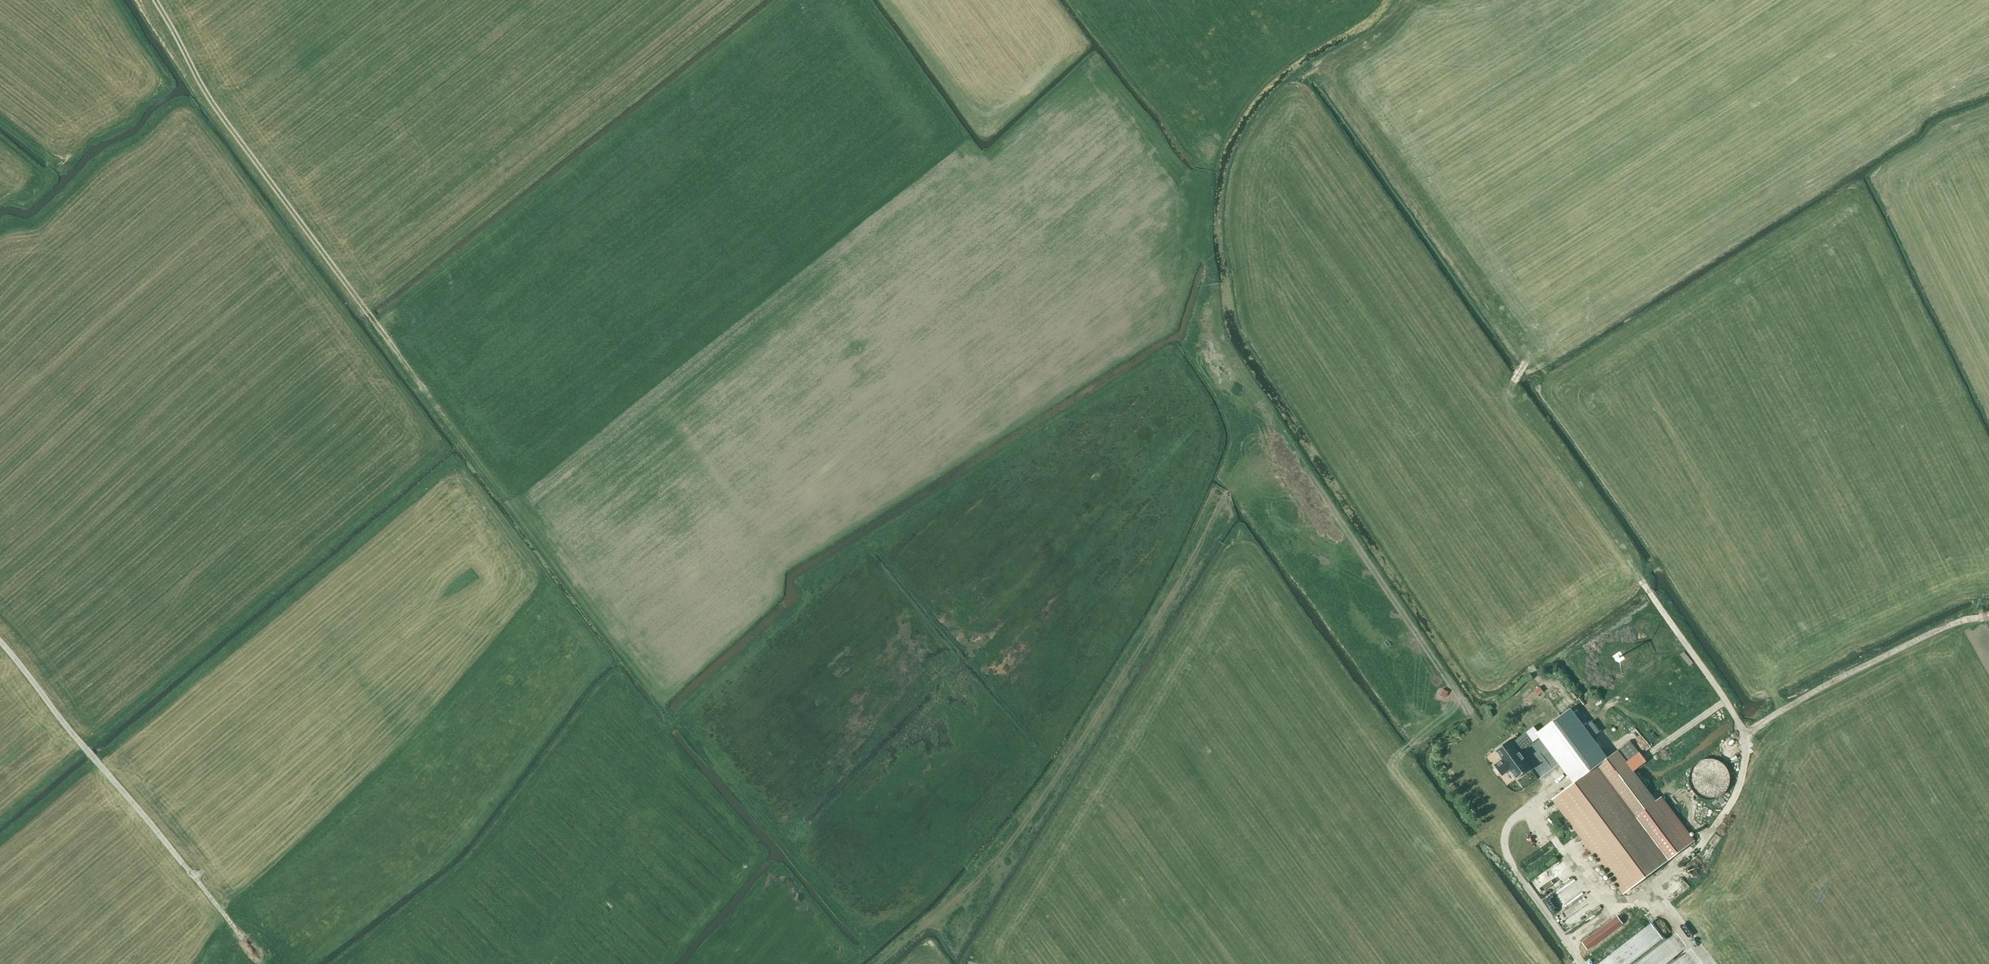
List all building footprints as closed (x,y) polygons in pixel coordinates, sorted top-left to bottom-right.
[(1644,577),(1639,581),(1645,589),(1650,586),(1644,577)] [(1562,773),(1564,771),(1537,736),(1569,711),(1555,692),(1547,698),(1546,697),(1541,700),(1531,687),(1521,694),(1531,708),(1517,718),(1559,775),(1562,773)] [(1537,736),(1564,771),(1573,784),(1606,759),(1569,711),(1537,736)] [(1533,742),(1526,732),(1518,738),(1512,743),(1509,740),(1496,750),(1502,759),(1494,765),(1496,767),(1495,769),(1498,774),(1500,774),(1502,776),(1510,770),(1517,778),(1531,768),(1518,751),(1524,747),(1525,748),(1533,742)] [(1628,757),(1639,748),(1630,737),(1620,746),(1628,757)] [(1545,774),(1552,769),(1537,749),(1530,753),(1545,774)] [(1629,764),(1618,750),(1606,759),(1573,784),(1555,798),(1626,893),(1694,842),(1661,799),(1656,803),(1628,766),(1629,764)] [(1552,908),(1556,916),(1564,912),(1560,904),(1552,908)] [(1623,923),(1617,915),(1581,942),(1587,950),(1623,923)] [(1699,927),(1693,931),(1698,939),(1704,935),(1699,927)] [(1599,963),(1624,963),(1633,956),(1622,943),(1599,963)]
